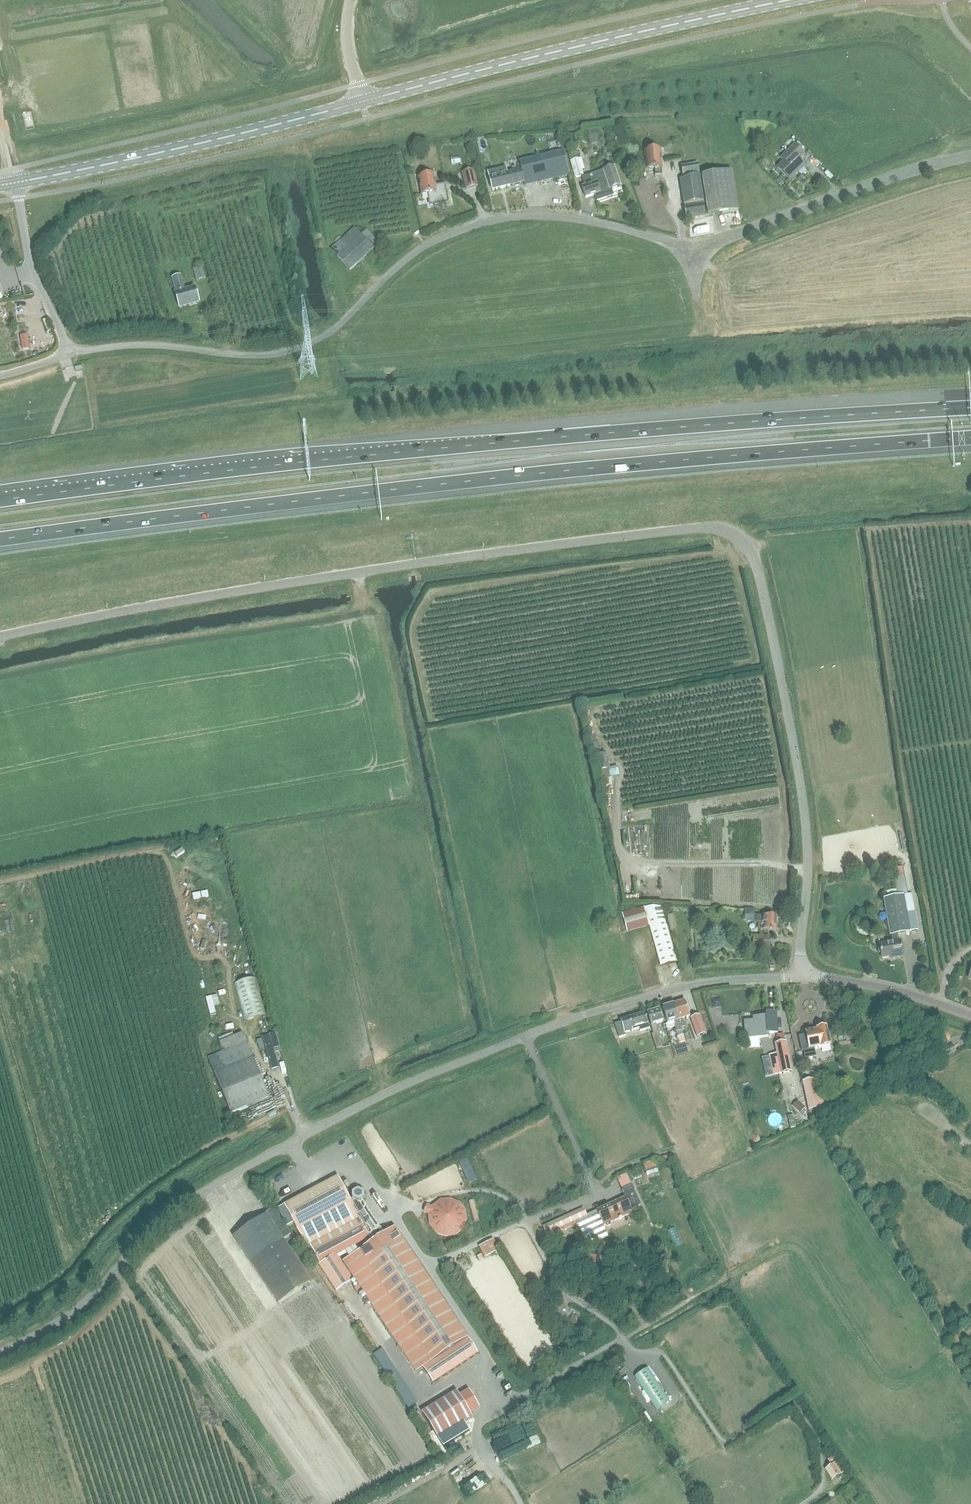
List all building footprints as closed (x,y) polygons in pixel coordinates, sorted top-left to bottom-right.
[(522,137),(515,139),(517,147),(524,145),(522,137)] [(789,181),(804,166),(798,160),(804,154),(795,145),(781,158),(785,162),(777,169),(789,181)] [(655,178),(663,177),(661,151),(645,152),(646,171),(655,170),(655,178)] [(525,186),(570,176),(564,152),(519,162),(521,170),(507,174),(506,168),(488,172),(492,191),(524,183),(525,186)] [(583,175),(582,170),(585,170),(582,158),(579,159),(578,157),(570,159),(575,178),(583,175)] [(683,176),(699,173),(698,164),(681,167),(683,176)] [(613,168),(582,178),(585,187),(582,188),(586,198),(600,193),(601,197),(612,193),(611,190),(620,188),(613,168)] [(686,220),(728,213),(738,212),(732,172),(700,177),(700,175),(692,177),(693,178),(680,180),(684,205),(693,204),(694,206),(684,207),(686,220)] [(475,173),(463,176),(467,192),(479,189),(475,173)] [(434,175),(419,178),(422,195),(428,194),(430,205),(448,202),(445,184),(436,186),(434,175)] [(373,250),(361,235),(360,236),(354,229),(331,249),(338,256),(337,256),(350,271),(373,250)] [(206,278),(202,267),(193,269),(197,281),(206,278)] [(180,309),(199,303),(195,288),(185,290),(181,276),(172,279),(176,293),(175,293),(180,309)] [(27,335),(20,336),(22,350),(30,349),(27,335)] [(610,768),(606,753),(594,756),(598,771),(597,771),(602,788),(612,785),(611,778),(619,775),(617,767),(610,768)] [(903,867),(893,868),(894,875),(904,873),(903,867)] [(904,895),(908,895),(904,873),(894,875),(897,893),(888,895),(888,898),(884,899),(890,935),(892,935),(898,934),(910,932),(910,931),(918,930),(915,912),(907,914),(904,895)] [(649,926),(660,966),(677,962),(662,908),(624,909),(630,931),(649,926)] [(777,916),(754,915),(755,910),(745,910),(745,915),(745,919),(748,922),(754,922),(761,923),(760,931),(776,931),(777,916)] [(899,941),(898,934),(892,935),(893,942),(880,945),(882,958),(894,956),(894,958),(903,957),(900,941),(899,941)] [(769,949),(769,937),(753,936),(753,948),(769,949)] [(236,983),(246,1022),(266,1016),(256,978),(236,983)] [(674,1004),(681,1028),(685,1027),(683,1019),(690,1016),(685,1001),(674,1004)] [(682,1030),(681,1028),(674,1004),(663,1008),(668,1023),(674,1021),(676,1026),(675,1026),(676,1032),(682,1030)] [(671,1042),(662,1044),(656,1024),(663,1022),(659,1009),(647,1012),(654,1034),(652,1035),(657,1049),(663,1047),(672,1045),(671,1042)] [(615,1024),(619,1038),(626,1036),(625,1033),(639,1028),(640,1031),(650,1028),(645,1013),(621,1020),(621,1022),(615,1024)] [(768,1037),(768,1034),(777,1034),(776,1014),(766,1014),(767,1017),(758,1018),(758,1021),(745,1022),(746,1038),(768,1037)] [(697,1037),(706,1034),(700,1015),(691,1018),(697,1037)] [(814,1049),(830,1045),(826,1027),(826,1028),(823,1026),(819,1026),(817,1029),(817,1030),(806,1032),(807,1035),(799,1037),(802,1051),(804,1051),(806,1059),(816,1057),(814,1049)] [(280,1048),(276,1032),(269,1034),(270,1035),(263,1037),(272,1070),(279,1068),(274,1049),(280,1048)] [(854,1041),(852,1032),(845,1033),(847,1042),(854,1041)] [(270,1099),(253,1058),(243,1033),(220,1042),(224,1052),(208,1058),(214,1074),(231,1114),(270,1099)] [(773,1071),(791,1067),(786,1038),(775,1040),(777,1050),(769,1051),(773,1071)] [(944,1057),(955,1051),(953,1046),(942,1051),(944,1057)] [(880,1067),(877,1077),(887,1080),(890,1070),(880,1067)] [(783,1089),(786,1077),(779,1076),(777,1088),(783,1089)] [(802,1081),(808,1111),(823,1108),(817,1079),(802,1081)] [(798,1101),(792,1107),(800,1113),(805,1107),(798,1101)] [(657,1167),(655,1160),(654,1159),(643,1162),(646,1170),(657,1167)] [(466,1163),(458,1166),(466,1186),(474,1183),(466,1163)] [(630,1174),(632,1179),(640,1176),(638,1171),(630,1174)] [(620,1189),(631,1184),(627,1175),(617,1179),(620,1189)] [(338,1177),(284,1205),(297,1230),(308,1245),(310,1244),(317,1259),(339,1290),(352,1280),(335,1255),(369,1237),(372,1242),(343,1262),(416,1372),(423,1368),(433,1384),(479,1354),(468,1338),(395,1227),(384,1234),(362,1201),(365,1199),(364,1192),(358,1189),(351,1193),(352,1200),(351,1201),(338,1177)] [(583,1209),(543,1227),(546,1234),(551,1245),(559,1241),(554,1231),(555,1230),(556,1232),(577,1223),(581,1233),(587,1247),(608,1238),(603,1226),(606,1225),(608,1226),(611,1225),(611,1222),(626,1216),(633,1213),(632,1210),(642,1206),(632,1184),(621,1189),(626,1198),(597,1211),(586,1216),(583,1209)] [(282,1200),(297,1192),(294,1187),(279,1195),(282,1200)] [(447,1237),(451,1237),(454,1236),(457,1234),(460,1232),(462,1230),(464,1228),(465,1225),(466,1221),(466,1218),(466,1215),(465,1212),(464,1209),(462,1206),(459,1204),(457,1202),(454,1201),(451,1200),(448,1200),(444,1200),(441,1201),(439,1202),(436,1204),(434,1206),(432,1208),(427,1206),(424,1212),(429,1215),(429,1218),(429,1221),(430,1224),(431,1227),(433,1230),(435,1232),(438,1234),(441,1236),(444,1237),(447,1237)] [(234,1237),(250,1263),(278,1304),(312,1282),(284,1240),(291,1235),(274,1210),(234,1237)] [(677,1219),(664,1227),(667,1232),(680,1224),(677,1219)] [(575,1236),(582,1252),(588,1250),(587,1247),(581,1233),(575,1236)] [(493,1240),(479,1247),(485,1258),(499,1251),(493,1240)] [(453,1277),(460,1272),(452,1260),(445,1264),(453,1277)] [(623,1284),(613,1292),(620,1301),(630,1293),(623,1284)] [(325,1312),(334,1307),(327,1291),(317,1295),(325,1312)] [(314,1299),(308,1302),(316,1315),(321,1312),(314,1299)] [(387,1371),(392,1368),(379,1351),(374,1354),(387,1371)] [(647,1369),(635,1377),(656,1411),(669,1402),(647,1369)] [(422,1412),(438,1438),(473,1417),(458,1391),(422,1412)] [(844,1472),(837,1462),(826,1469),(833,1479),(844,1472)] [(465,1467),(452,1480),(469,1496),(482,1483),(465,1467)]
